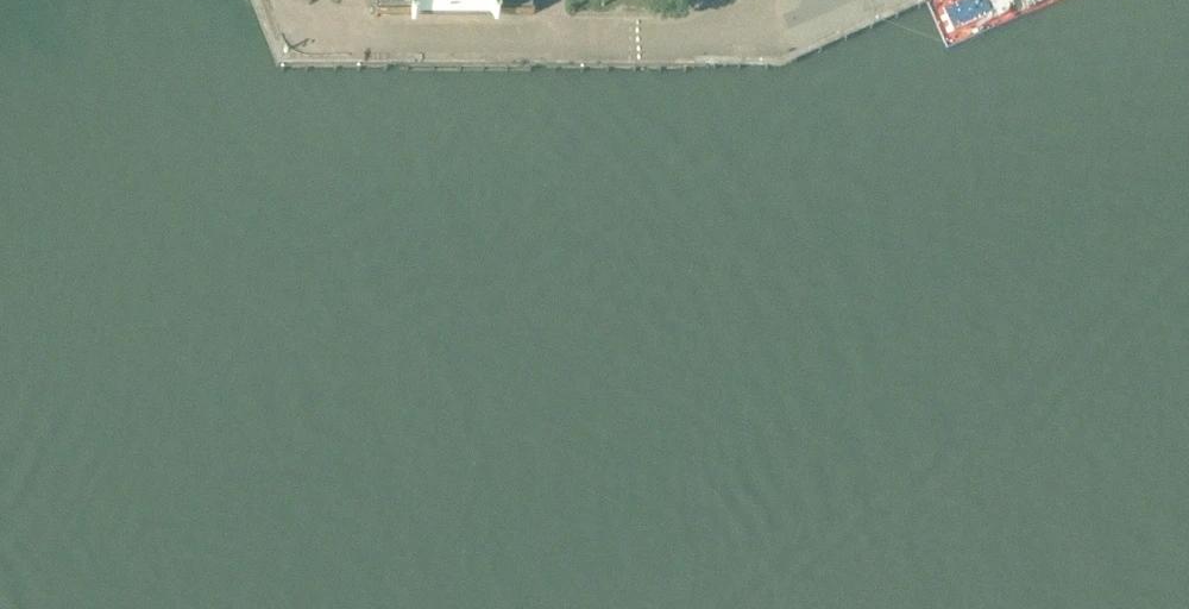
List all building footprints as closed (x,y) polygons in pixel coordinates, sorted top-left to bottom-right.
[(534,0),(376,0),(376,15),(377,16),(533,16),(534,15),(534,0)]
